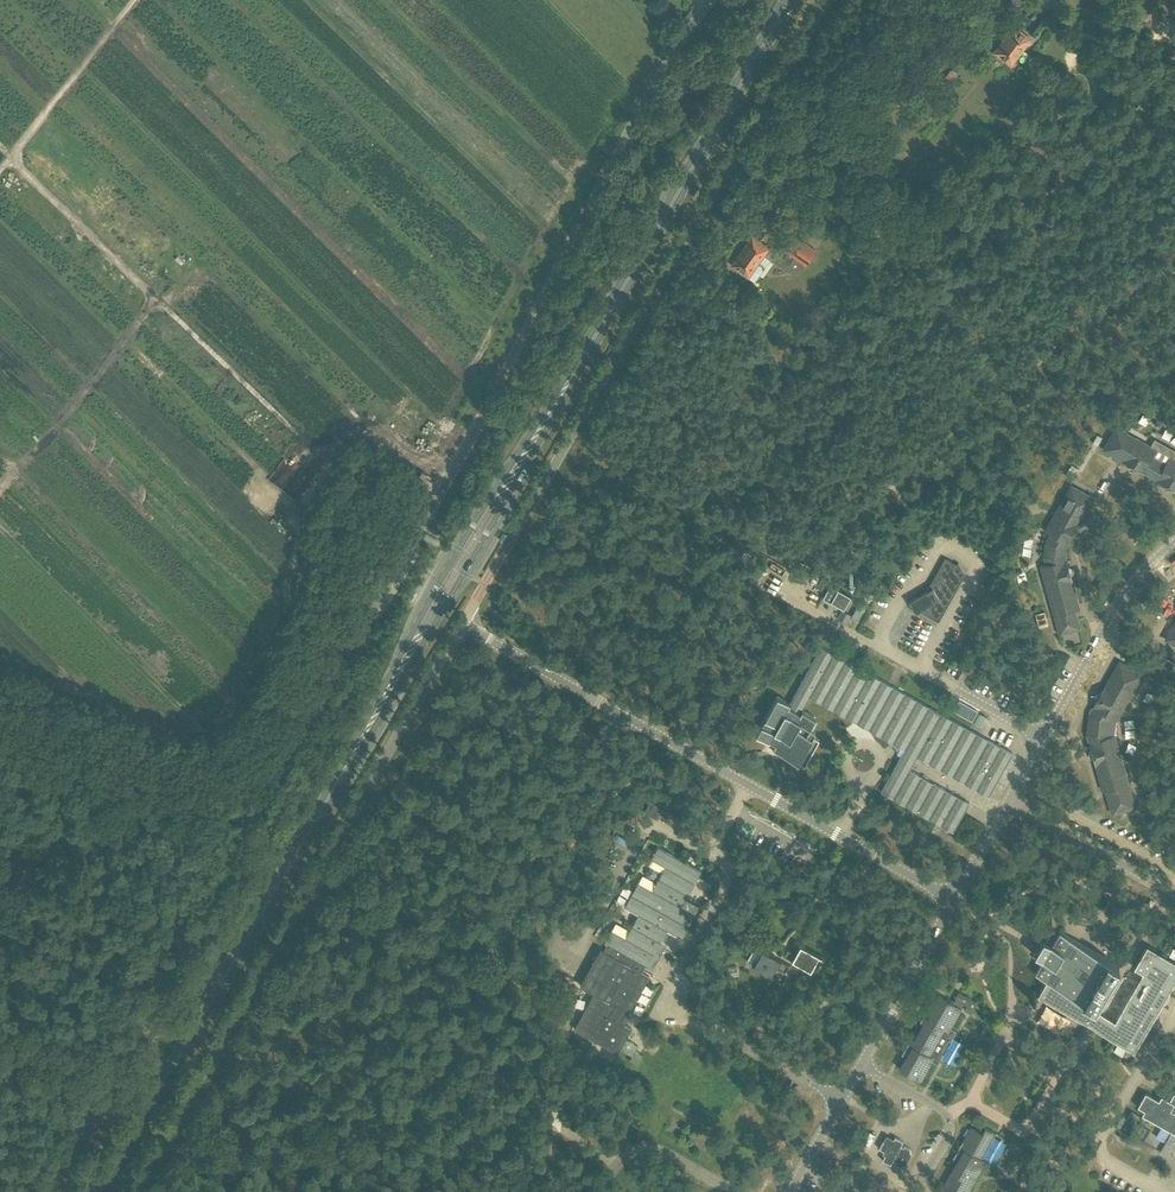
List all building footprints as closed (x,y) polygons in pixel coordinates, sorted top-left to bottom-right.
[(1014,28),(996,52),(1010,63),(1028,39),(1014,28)] [(756,228),(729,266),(747,280),(748,279),(753,283),(768,261),(778,268),(779,268),(787,274),(788,274),(789,274),(790,274),(791,274),(792,274),(793,274),(794,274),(795,274),(796,273),(797,273),(798,273),(799,272),(800,272),(800,271),(801,271),(802,270),(803,269),(804,268),(804,267),(816,251),(791,234),(782,248),(780,250),(768,249),(767,249),(759,243),(760,241),(765,234),(764,234),(757,229),(756,228)] [(893,251),(879,258),(887,274),(901,267),(893,251)] [(1109,411),(1104,419),(1110,423),(1115,414),(1109,411)] [(1104,448),(1115,455),(1114,456),(1129,464),(1129,463),(1136,467),(1136,468),(1164,483),(1164,482),(1171,486),(1170,487),(1174,490),(1174,450),(1154,438),(1150,445),(1134,436),(1132,440),(1126,437),(1128,434),(1116,427),(1104,448)] [(1070,466),(1065,474),(1073,479),(1078,470),(1070,466)] [(1046,564),(1040,565),(1047,589),(1048,589),(1057,623),(1056,623),(1059,634),(1066,632),(1066,631),(1073,629),(1073,630),(1080,628),(1077,618),(1075,618),(1073,610),(1078,608),(1073,590),(1075,589),(1070,574),(1069,574),(1067,566),(1068,566),(1064,550),(1072,536),(1071,535),(1074,529),(1076,529),(1084,515),(1083,514),(1092,498),(1071,486),(1058,509),(1056,509),(1044,530),(1049,533),(1045,540),(1043,556),(1046,564)] [(303,560),(309,563),(316,551),(309,547),(303,560)] [(1025,552),(1026,562),(1036,561),(1035,551),(1025,552)] [(939,599),(919,611),(939,621),(965,574),(958,563),(956,564),(945,558),(926,591),(932,588),(939,599)] [(1104,578),(1098,584),(1103,590),(1109,584),(1104,578)] [(805,582),(801,589),(810,594),(814,587),(805,582)] [(830,585),(823,598),(844,610),(851,597),(830,585)] [(932,588),(926,591),(908,602),(915,613),(919,611),(939,599),(932,588)] [(853,621),(859,603),(853,601),(847,619),(853,621)] [(1044,611),(1035,613),(1038,625),(1047,622),(1044,611)] [(1166,638),(1174,643),(1174,622),(1166,638)] [(777,696),(756,735),(768,741),(769,741),(775,745),(773,748),(805,765),(819,740),(812,736),(815,730),(810,727),(815,717),(802,710),(810,697),(904,750),(897,763),(881,792),(953,832),(964,812),(969,803),(909,770),(917,756),(988,796),(1012,753),(821,647),(789,703),(777,696)] [(1158,653),(1154,661),(1170,670),(1174,662),(1158,653)] [(1089,714),(1087,734),(1091,749),(1092,749),(1094,757),(1093,757),(1098,773),(1099,772),(1111,815),(1134,809),(1120,758),(1121,758),(1115,734),(1109,735),(1108,732),(1110,720),(1111,717),(1116,720),(1128,698),(1127,698),(1140,674),(1119,662),(1110,679),(1109,678),(1101,693),(1102,693),(1098,700),(1097,699),(1089,714)] [(975,728),(981,716),(973,713),(968,724),(975,728)] [(1155,790),(1146,793),(1149,802),(1158,800),(1155,790)] [(642,813),(650,819),(657,808),(648,803),(642,813)] [(594,993),(574,1028),(618,1053),(631,1028),(624,1024),(630,1013),(628,1012),(649,975),(641,971),(645,965),(653,969),(666,945),(661,942),(667,931),(681,938),(695,914),(681,906),(701,870),(658,846),(651,859),(665,867),(652,890),(638,882),(624,907),(638,914),(625,937),(611,929),(604,942),(607,943),(603,950),(601,948),(580,985),(594,993)] [(1034,955),(1043,960),(1035,973),(1046,981),(1038,995),(1134,1052),(1174,980),(1174,960),(1147,945),(1134,968),(1142,972),(1115,1018),(1095,1009),(1119,967),(1059,932),(1051,945),(1043,940),(1034,955)] [(788,949),(784,956),(810,970),(819,955),(800,945),(796,953),(788,949)] [(762,950),(754,965),(773,975),(777,968),(785,972),(789,965),(762,950)] [(738,966),(726,969),(728,979),(740,976),(738,966)] [(958,992),(954,999),(967,1006),(971,999),(958,992)] [(912,1047),(900,1069),(921,1081),(932,1061),(937,1064),(943,1055),(941,1054),(949,1040),(950,1041),(956,1031),(950,1028),(961,1008),(940,996),(928,1019),(925,1017),(922,1022),(920,1021),(920,1022),(923,1024),(914,1040),(911,1038),(910,1039),(912,1040),(909,1045),(912,1047)] [(1137,1106),(1144,1110),(1142,1114),(1171,1131),(1165,1143),(1174,1149),(1174,1089),(1172,1094),(1169,1100),(1161,1096),(1158,1100),(1145,1093),(1137,1106)] [(1122,1115),(1116,1128),(1126,1133),(1131,1121),(1137,1125),(1142,1116),(1131,1111),(1128,1118),(1122,1115)] [(985,1161),(981,1159),(992,1139),(995,1133),(984,1127),(981,1133),(971,1127),(959,1148),(953,1159),(957,1161),(941,1189),(947,1191),(968,1191),(985,1161)] [(883,1140),(879,1148),(883,1151),(882,1154),(884,1155),(882,1160),(890,1164),(893,1159),(895,1161),(894,1163),(899,1166),(905,1165),(911,1154),(909,1149),(904,1146),(903,1148),(900,1146),(903,1141),(894,1136),(892,1142),(889,1140),(888,1143),(883,1140)] [(1009,1142),(1002,1154),(1016,1162),(1023,1149),(1010,1141),(1009,1142)]
